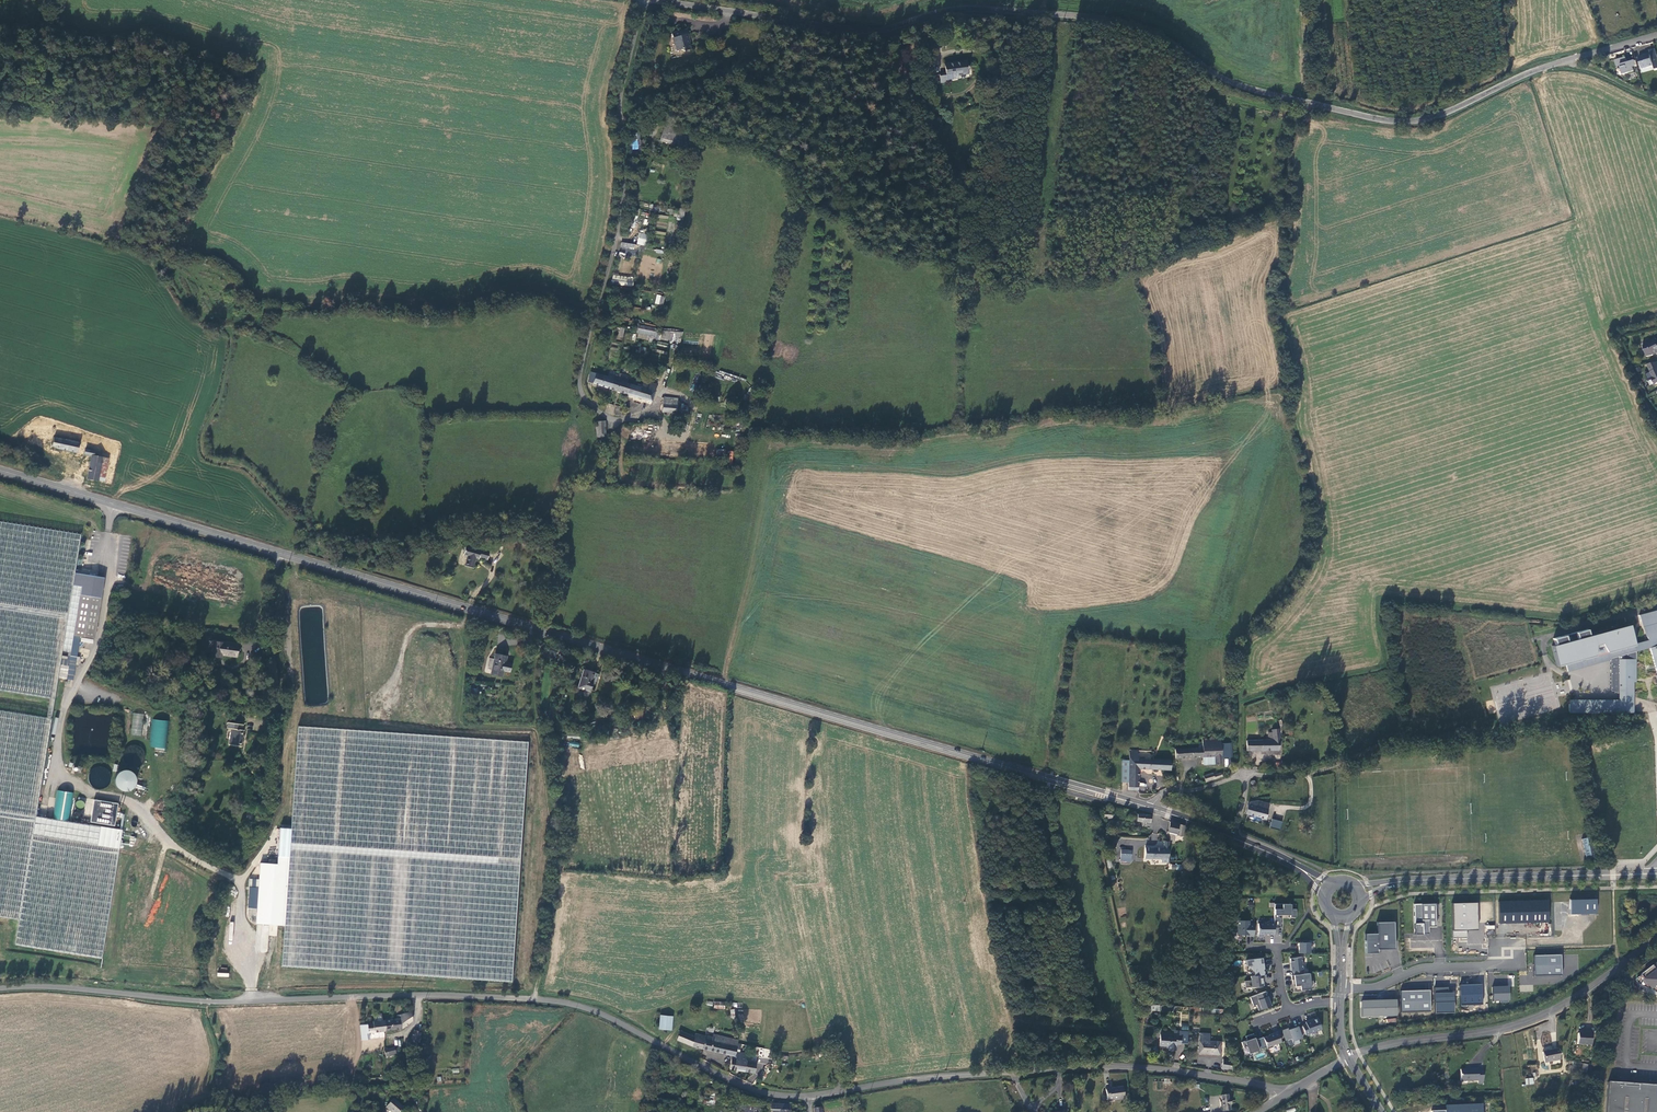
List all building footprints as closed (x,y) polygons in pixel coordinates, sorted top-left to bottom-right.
[(679,31),(672,33),(674,45),(676,45),(677,51),(682,50),(685,53),(691,51),(688,41),(689,40),(688,36),(681,37),(679,31)] [(1651,53),(1639,56),(1643,68),(1651,66),(1653,66),(1654,65),(1655,69),(1656,69),(1656,54),(1652,55),(1651,53)] [(1628,62),(1627,57),(1616,60),(1617,66),(1621,65),(1624,74),(1630,72),(1630,74),(1636,72),(1634,67),(1638,66),(1637,60),(1628,62)] [(967,61),(944,64),(945,73),(940,74),(940,83),(947,82),(947,80),(959,78),(959,76),(969,75),(967,61)] [(918,112),(912,98),(908,100),(913,114),(918,112)] [(664,126),(660,141),(686,148),(686,132),(664,126)] [(638,148),(636,133),(628,134),(630,150),(638,148)] [(637,244),(646,246),(647,234),(638,233),(637,244)] [(638,256),(640,245),(622,241),(619,252),(638,256)] [(612,275),(611,284),(633,287),(634,277),(612,275)] [(663,305),(665,296),(656,294),(655,303),(663,305)] [(650,333),(649,341),(653,342),(656,333),(657,329),(643,327),(642,331),(650,333)] [(661,340),(681,342),(682,332),(662,330),(661,340)] [(1656,337),(1651,340),(1650,342),(1644,343),(1645,349),(1646,349),(1648,355),(1654,354),(1656,352),(1656,351),(1656,338),(1656,337)] [(665,361),(667,343),(656,342),(653,360),(665,361)] [(1648,363),(1654,376),(1653,377),(1656,383),(1656,361),(1648,363)] [(610,389),(627,394),(630,384),(627,383),(628,376),(616,372),(609,370),(607,377),(613,379),(610,389)] [(588,382),(610,389),(613,379),(607,377),(591,372),(588,382)] [(651,402),(656,388),(657,385),(644,381),(641,388),(630,384),(627,394),(651,402)] [(677,414),(678,402),(679,399),(663,397),(662,413),(677,414)] [(681,417),(690,417),(690,407),(682,403),(678,402),(677,414),(681,414),(681,417)] [(616,406),(614,415),(621,416),(623,408),(616,406)] [(596,421),(596,439),(606,438),(605,421),(596,421)] [(33,454),(36,441),(21,437),(18,451),(33,454)] [(78,453),(79,448),(80,443),(64,440),(54,438),(52,446),(60,449),(78,453)] [(688,456),(689,442),(647,440),(646,454),(688,456)] [(48,463),(48,465),(54,467),(54,468),(61,470),(63,465),(60,463),(63,456),(48,449),(43,461),(48,463)] [(732,462),(733,450),(716,450),(716,461),(732,462)] [(107,460),(102,459),(101,463),(98,480),(104,481),(107,460)] [(87,478),(98,481),(98,480),(101,463),(91,460),(87,478)] [(0,522),(0,690),(56,698),(65,644),(74,585),(76,573),(82,535),(0,522)] [(487,560),(490,552),(481,550),(480,551),(465,546),(462,555),(467,556),(465,566),(473,568),(476,559),(478,560),(479,558),(487,560)] [(76,573),(74,585),(65,644),(73,645),(75,635),(96,638),(105,577),(76,573)] [(1635,614),(1637,619),(1639,619),(1654,677),(1651,678),(1656,702),(1656,608),(1635,614)] [(1631,677),(1631,650),(1625,624),(1584,634),(1582,627),(1549,636),(1551,643),(1548,643),(1552,662),(1560,660),(1561,661),(1569,659),(1571,664),(1590,659),(1590,661),(1606,657),(1606,658),(1605,689),(1613,691),(1628,696),(1628,677),(1631,677)] [(239,644),(215,641),(213,656),(222,658),(223,655),(237,657),(239,644)] [(507,656),(495,653),(490,673),(502,676),(504,671),(510,672),(511,664),(505,662),(507,656)] [(1563,669),(1606,658),(1606,657),(1590,661),(1590,659),(1571,664),(1569,659),(1561,661),(1563,669)] [(595,672),(584,668),(578,687),(590,691),(593,681),(592,681),(595,672)] [(273,696),(272,685),(262,686),(263,697),(273,696)] [(1628,696),(1613,691),(1613,703),(1613,711),(1628,711),(1628,696)] [(47,719),(52,720),(56,698),(50,697),(47,719)] [(1613,711),(1613,703),(1564,702),(1563,710),(1613,711)] [(0,712),(0,916),(21,919),(17,945),(104,958),(123,830),(37,817),(52,720),(47,719),(0,712)] [(142,736),(144,714),(133,713),(131,735),(142,736)] [(149,748),(166,750),(168,720),(151,719),(149,748)] [(243,725),(228,723),(228,727),(231,728),(229,744),(241,746),(243,730),(242,730),(243,725)] [(547,727),(550,738),(553,738),(555,737),(553,726),(547,727)] [(529,742),(299,728),(284,966),(514,981),(529,742)] [(1280,751),(1280,740),(1279,730),(1274,729),(1273,740),(1248,740),(1248,750),(1280,751)] [(1220,739),(1202,740),(1202,744),(1199,745),(1199,748),(1176,750),(1176,758),(1203,757),(1213,757),(1214,764),(1222,763),(1221,758),(1220,744),(1220,739)] [(1229,743),(1220,744),(1221,758),(1230,757),(1229,743)] [(1139,751),(1130,751),(1130,760),(1129,782),(1129,790),(1138,791),(1139,769),(1169,769),(1170,759),(1138,759),(1139,751)] [(1204,765),(1214,764),(1213,757),(1203,757),(1204,765)] [(106,776),(107,770),(91,768),(89,782),(106,784),(106,779),(102,778),(102,775),(106,776)] [(134,772),(118,772),(119,790),(135,789),(134,772)] [(1205,781),(1215,780),(1214,774),(1213,773),(1204,775),(1205,781)] [(94,799),(90,822),(114,826),(118,804),(94,799)] [(1268,804),(1256,801),(1249,802),(1249,805),(1248,804),(1245,813),(1265,818),(1268,804)] [(1281,824),(1272,820),(1270,828),(1279,831),(1281,824)] [(1177,835),(1184,837),(1184,825),(1175,822),(1170,822),(1169,831),(1177,833),(1177,835)] [(1594,853),(1590,837),(1582,840),(1585,856),(1594,853)] [(1168,862),(1168,840),(1164,840),(1163,848),(1145,848),(1145,859),(1163,859),(1163,862),(1168,862)] [(1569,899),(1570,914),(1596,913),(1595,898),(1569,899)] [(1548,899),(1498,900),(1499,923),(1548,922),(1548,899)] [(1477,902),(1452,903),(1452,930),(1477,930),(1477,902)] [(1435,903),(1413,904),(1414,934),(1429,933),(1429,927),(1435,926),(1435,903)] [(1290,904),(1274,904),(1274,923),(1274,927),(1280,927),(1280,917),(1278,917),(1278,914),(1290,914),(1290,917),(1296,917),(1296,909),(1290,909),(1290,904)] [(1237,934),(1248,934),(1248,936),(1253,936),(1254,923),(1248,923),(1248,920),(1237,920),(1237,934)] [(1394,948),(1394,921),(1376,922),(1377,933),(1365,933),(1365,953),(1378,952),(1377,949),(1394,948)] [(1274,923),(1258,923),(1258,936),(1264,936),(1264,934),(1269,934),(1274,934),(1274,923)] [(1310,943),(1298,942),(1298,953),(1310,953),(1310,943)] [(1534,977),(1561,976),(1561,956),(1533,956),(1534,977)] [(1263,957),(1245,960),(1247,971),(1254,971),(1254,976),(1264,974),(1263,966),(1262,966),(1261,966),(1261,963),(1262,963),(1264,963),(1263,957)] [(1301,957),(1290,958),(1291,971),(1292,970),(1293,975),(1303,974),(1301,957)] [(1641,982),(1653,988),(1655,986),(1656,987),(1656,970),(1641,982)] [(1308,973),(1291,975),(1291,979),(1294,979),(1294,985),(1293,985),(1294,991),(1300,991),(1300,989),(1313,988),(1312,980),(1309,981),(1308,973)] [(1265,974),(1250,976),(1251,980),(1244,981),(1245,988),(1263,986),(1263,981),(1262,981),(1261,979),(1266,979),(1265,974)] [(1460,1006),(1481,1005),(1481,984),(1459,985),(1460,1006)] [(1509,1002),(1508,987),(1492,987),(1492,1002),(1509,1002)] [(1265,991),(1250,997),(1253,1006),(1256,1005),(1258,1010),(1271,1005),(1269,1000),(1268,1000),(1265,991)] [(1429,991),(1399,992),(1400,1013),(1430,1012),(1429,991)] [(1433,994),(1434,1004),(1453,1003),(1453,993),(1447,993),(1433,994)] [(1396,1016),(1395,1000),(1361,1001),(1361,1017),(1396,1016)] [(713,1001),(713,1008),(724,1009),(725,1002),(713,1001)] [(402,1029),(411,1022),(413,1020),(412,1011),(396,1014),(397,1018),(391,1018),(393,1030),(402,1029)] [(382,1012),(373,1013),(374,1014),(374,1021),(383,1020),(382,1012)] [(671,1030),(672,1017),(660,1016),(659,1029),(671,1030)] [(1306,1024),(1302,1025),(1302,1026),(1305,1034),(1305,1035),(1321,1029),(1317,1019),(1316,1018),(1310,1021),(1310,1020),(1305,1022),(1306,1024)] [(369,1032),(386,1030),(385,1020),(383,1020),(374,1021),(373,1021),(373,1022),(367,1023),(367,1024),(361,1025),(362,1039),(369,1039),(369,1032)] [(1298,1028),(1297,1026),(1288,1029),(1287,1028),(1283,1030),(1286,1040),(1291,1038),(1292,1042),(1301,1038),(1300,1035),(1305,1034),(1302,1026),(1298,1028)] [(414,1030),(411,1041),(418,1043),(421,1033),(414,1030)] [(693,1047),(701,1049),(705,1035),(695,1033),(695,1037),(679,1030),(677,1040),(693,1047)] [(1180,1043),(1186,1043),(1187,1030),(1180,1030),(1180,1031),(1180,1035),(1175,1035),(1175,1034),(1172,1034),(1172,1035),(1159,1034),(1159,1046),(1167,1046),(1166,1051),(1175,1052),(1176,1044),(1180,1044),(1180,1043)] [(1199,1032),(1198,1040),(1198,1052),(1218,1053),(1218,1041),(1207,1040),(1207,1034),(1201,1034),(1202,1032),(1199,1032)] [(1281,1042),(1277,1032),(1269,1035),(1263,1038),(1266,1047),(1267,1049),(1273,1047),(1272,1045),(1281,1042)] [(1263,1038),(1263,1037),(1257,1039),(1258,1041),(1256,1042),(1253,1033),(1245,1036),(1246,1040),(1241,1042),(1243,1048),(1246,1047),(1248,1053),(1266,1047),(1263,1038)] [(1591,1034),(1577,1033),(1576,1043),(1590,1045),(1591,1034)] [(732,1055),(732,1059),(735,1060),(736,1055),(735,1055),(736,1051),(736,1050),(738,1043),(738,1040),(713,1034),(713,1037),(705,1035),(701,1049),(732,1055)] [(395,1048),(384,1050),(385,1056),(396,1053),(395,1048)] [(767,1064),(770,1049),(760,1048),(759,1056),(761,1056),(760,1063),(767,1064)] [(1542,1051),(1544,1062),(1559,1060),(1557,1049),(1542,1051)] [(736,1055),(735,1060),(732,1059),(730,1069),(754,1073),(756,1063),(746,1061),(745,1059),(746,1055),(744,1053),(738,1052),(736,1051),(735,1055),(736,1055)] [(1222,1058),(1220,1068),(1231,1070),(1230,1059),(1222,1058)] [(1477,1068),(1460,1068),(1460,1080),(1477,1080),(1477,1082),(1482,1082),(1482,1069),(1477,1069),(1477,1068)] [(1609,1084),(1607,1111),(1656,1111),(1656,1087),(1609,1084)] [(1121,1088),(1105,1090),(1106,1100),(1113,1099),(1113,1100),(1123,1099),(1121,1088)] [(716,1091),(706,1089),(704,1104),(714,1106),(716,1091)] [(1228,1096),(1221,1096),(1221,1103),(1220,1103),(1220,1107),(1221,1107),(1221,1111),(1228,1111),(1228,1106),(1230,1106),(1229,1101),(1228,1101),(1228,1096)] [(392,1098),(385,1107),(389,1111),(388,1111),(400,1111),(403,1108),(392,1098)] [(1446,1105),(1446,1110),(1432,1110),(1432,1111),(1484,1111),(1483,1103),(1446,1105)] [(790,1105),(770,1104),(770,1111),(773,1111),(789,1111),(790,1105)]
